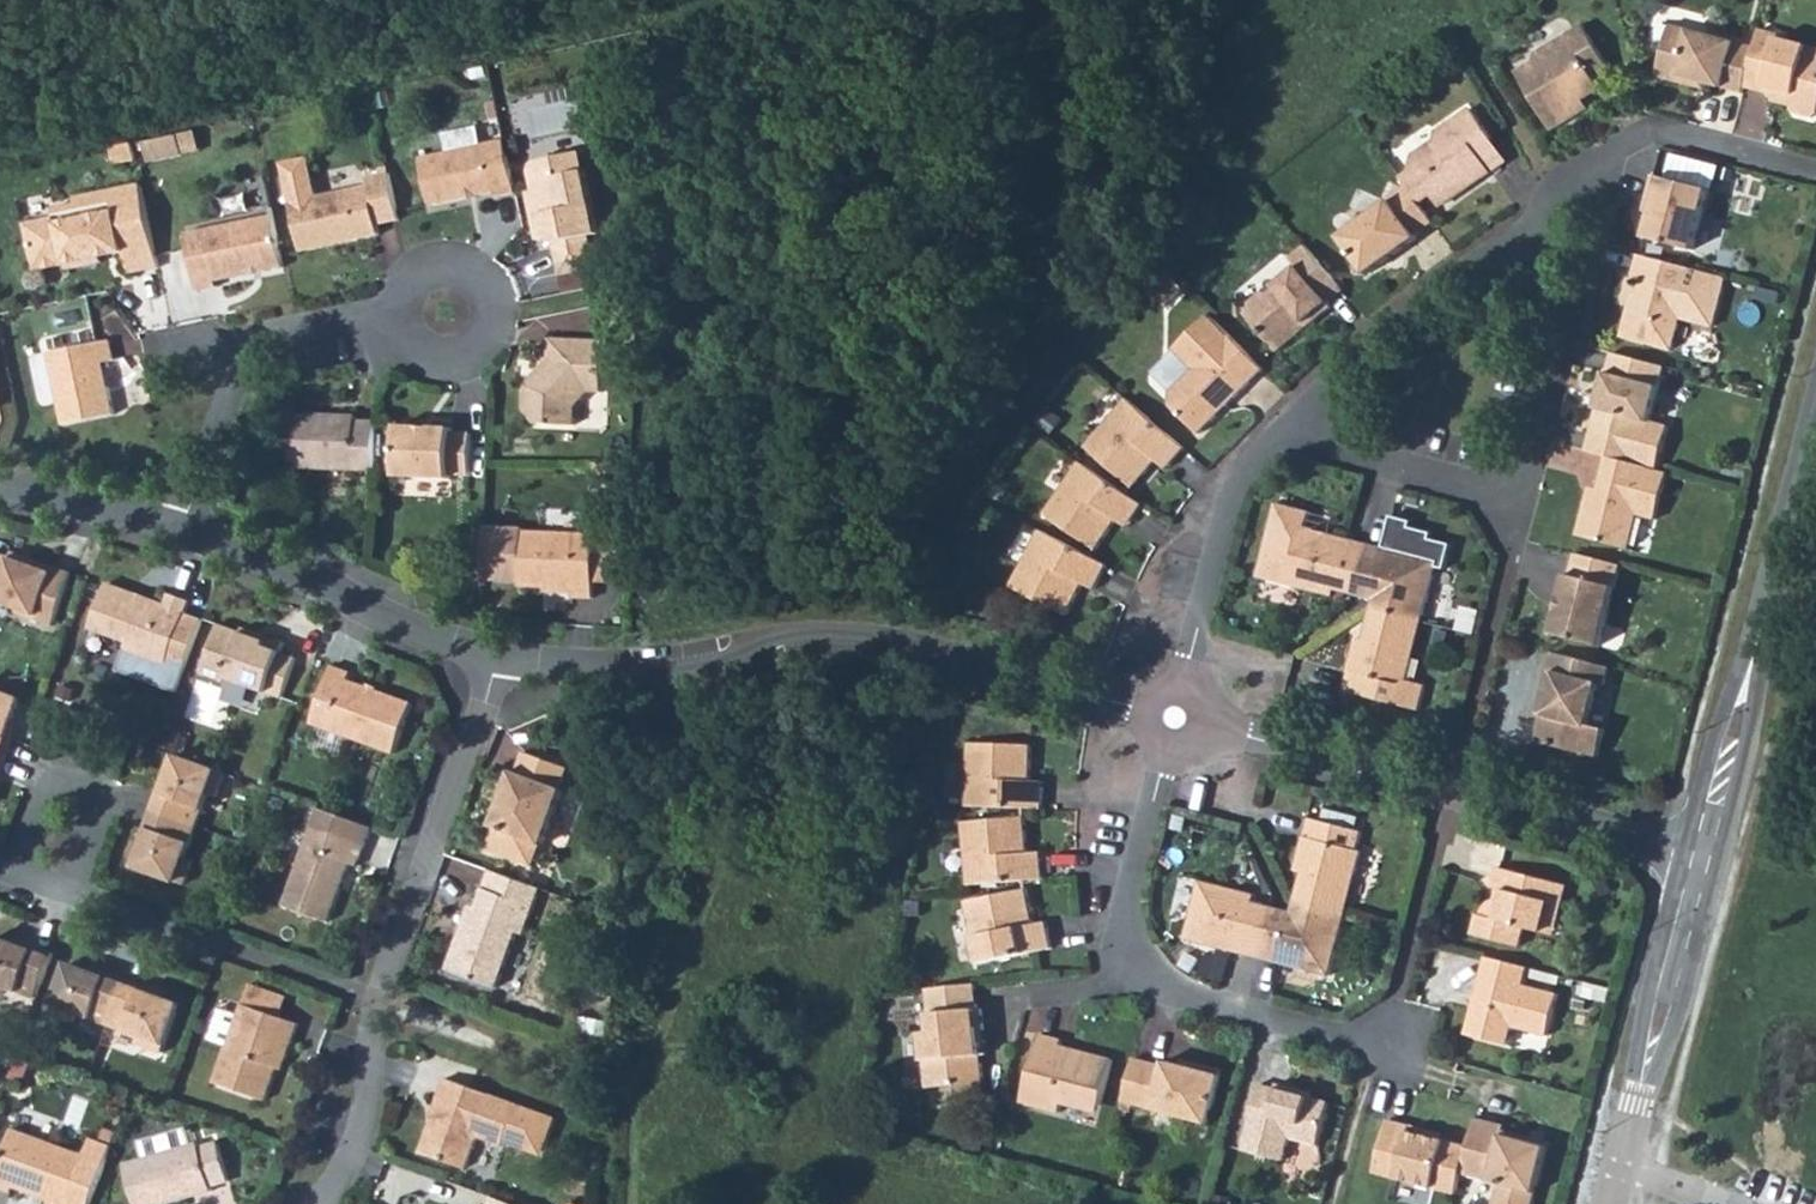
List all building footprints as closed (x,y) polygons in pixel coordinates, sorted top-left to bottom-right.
[(1742,91),(1746,82),(1754,46),(1667,23),(1654,73),(1692,83),(1694,77),(1704,80),(1742,91)] [(1517,69),(1550,128),(1587,106),(1583,100),(1601,88),(1596,81),(1610,73),(1582,24),(1533,51),(1533,59),(1517,69)] [(1776,91),(1775,99),(1790,102),(1797,118),(1809,121),(1815,116),(1815,47),(1777,36),(1778,31),(1760,25),(1754,46),(1746,82),(1776,91)] [(1704,80),(1694,77),(1692,83),(1702,86),(1704,80)] [(1399,173),(1407,185),(1422,205),(1433,198),(1444,200),(1487,169),(1471,144),(1488,134),(1465,102),(1430,127),(1430,140),(1414,150),(1412,164),(1399,173)] [(506,138),(479,144),(475,124),(440,132),(445,151),(418,157),(429,201),(493,187),(496,195),(517,189),(506,138)] [(149,154),(183,146),(179,127),(145,134),(149,154)] [(1471,144),(1487,169),(1504,156),(1488,134),(1471,144)] [(528,159),(536,198),(546,196),(548,205),(531,209),(538,240),(545,239),(553,278),(595,269),(588,238),(602,235),(588,170),(564,175),(558,153),(528,159)] [(391,170),(370,174),(371,183),(320,194),(311,155),(285,161),(305,250),(384,233),(380,223),(402,217),(391,170)] [(1708,187),(1653,173),(1647,194),(1655,197),(1645,235),(1692,248),(1708,187)] [(24,219),(34,265),(62,260),(65,267),(101,258),(101,251),(125,246),(131,270),(161,264),(144,180),(74,195),(75,202),(53,206),(54,213),(24,219)] [(1407,185),(1392,196),(1394,200),(1338,238),(1365,274),(1418,236),(1418,232),(1432,221),(1422,205),(1407,185)] [(276,214),(186,232),(198,288),(219,283),(218,274),(286,262),(276,214)] [(1304,243),(1289,256),(1295,265),(1272,284),(1277,290),(1268,296),(1264,292),(1253,302),(1255,307),(1247,315),(1279,353),(1332,308),(1328,303),(1343,289),(1304,243)] [(1637,252),(1633,273),(1642,275),(1638,295),(1635,294),(1623,337),(1668,348),(1678,316),(1713,325),(1726,274),(1637,252)] [(1262,367),(1208,311),(1172,347),(1192,366),(1169,390),(1169,402),(1197,432),(1262,367)] [(104,358),(116,356),(112,337),(49,350),(64,422),(115,412),(108,384),(101,385),(96,360),(104,358)] [(519,422),(532,437),(571,438),(572,414),(579,413),(587,392),(599,392),(602,342),(579,341),(579,338),(544,337),(544,359),(520,383),(519,422)] [(1664,363),(1611,350),(1606,371),(1600,369),(1594,392),(1601,393),(1597,407),(1587,449),(1609,455),(1657,467),(1669,423),(1650,419),(1664,363)] [(104,358),(96,360),(101,385),(108,384),(104,358)] [(1591,405),(1597,407),(1601,393),(1594,392),(1591,405)] [(1185,447),(1128,397),(1086,445),(1133,486),(1157,459),(1167,468),(1185,447)] [(375,469),(376,422),(353,421),(352,416),(292,414),(290,466),(375,469)] [(397,472),(449,475),(450,469),(469,469),(471,430),(451,428),(451,424),(399,422),(397,472)] [(1657,467),(1609,455),(1597,502),(1588,499),(1580,530),(1649,548),(1658,514),(1676,519),(1687,475),(1657,467)] [(1137,501),(1075,458),(1039,511),(1091,546),(1111,516),(1121,524),(1137,501)] [(1421,609),(1434,559),(1442,561),(1449,536),(1428,531),(1430,525),(1408,519),(1409,513),(1389,508),(1380,544),(1378,551),(1343,542),(1345,535),(1303,524),(1307,508),(1273,499),(1254,573),(1329,593),(1332,581),(1375,593),(1364,637),(1352,634),(1343,668),(1354,671),(1349,689),(1414,707),(1421,682),(1403,677),(1408,655),(1404,654),(1414,613),(1421,609)] [(519,579),(571,582),(571,595),(592,596),(592,584),(593,527),(520,524),(519,579)] [(1096,559),(1029,525),(1000,581),(1056,610),(1072,578),(1084,584),(1096,559)] [(611,528),(593,527),(592,584),(610,585),(611,528)] [(1380,544),(1345,535),(1343,542),(1378,551),(1380,544)] [(2,581),(0,586),(0,598),(20,605),(18,611),(55,625),(75,572),(13,549),(12,555),(0,551),(0,580),(2,581)] [(1601,643),(1621,561),(1606,558),(1577,551),(1571,573),(1570,573),(1554,631),(1601,643)] [(120,663),(179,684),(205,611),(191,606),(196,593),(173,585),(169,597),(110,575),(93,621),(130,634),(120,663)] [(204,670),(226,679),(231,671),(286,692),(299,657),(280,649),(283,638),(248,625),(245,629),(222,620),(204,670)] [(1608,664),(1552,651),(1542,694),(1548,695),(1543,715),(1544,715),(1538,740),(1598,756),(1605,728),(1588,723),(1598,683),(1604,685),(1608,664)] [(316,717),(399,750),(417,697),(353,673),(355,665),(336,658),(316,717)] [(1349,689),(1354,671),(1343,668),(1338,687),(1349,689)] [(11,755),(25,718),(19,716),(26,697),(0,687),(0,751),(11,755)] [(1548,695),(1542,694),(1537,713),(1543,715),(1548,695)] [(967,807),(1042,809),(1043,782),(1030,781),(1030,745),(969,743),(967,807)] [(11,755),(0,751),(0,785),(11,755)] [(512,769),(492,823),(497,825),(489,848),(533,864),(542,842),(546,843),(565,789),(561,787),(567,768),(524,752),(517,771),(512,769)] [(152,807),(199,824),(210,794),(217,796),(225,771),(177,753),(171,773),(165,771),(152,807)] [(320,806),(285,906),(329,923),(349,866),(358,869),(373,825),(320,806)] [(152,807),(139,844),(144,846),(136,868),(185,887),(193,863),(186,860),(199,824),(152,807)] [(1304,813),(1300,832),(1311,834),(1315,815),(1304,813)] [(1269,961),(1324,975),(1338,921),(1334,920),(1344,878),(1351,874),(1357,850),(1353,849),(1358,826),(1315,815),(1311,834),(1300,832),(1292,866),(1303,869),(1292,913),(1249,903),(1252,891),(1196,878),(1181,938),(1234,952),(1236,945),(1271,955),(1269,961)] [(967,886),(1042,879),(1040,852),(1027,853),(1024,817),(962,823),(967,886)] [(458,922),(442,967),(491,984),(512,928),(521,931),(537,886),(487,867),(474,903),(467,923),(458,922)] [(1334,920),(1338,921),(1351,874),(1344,878),(1334,920)] [(1473,942),(1517,954),(1524,936),(1544,940),(1549,917),(1558,911),(1563,911),(1568,890),(1503,875),(1497,895),(1510,898),(1507,908),(1484,926),(1478,925),(1473,942)] [(978,964),(1052,948),(1046,921),(1033,924),(1025,889),(965,902),(978,964)] [(458,922),(467,923),(474,903),(465,901),(458,922)] [(57,951),(19,936),(17,941),(0,935),(0,989),(5,991),(8,984),(40,995),(57,951)] [(1236,945),(1234,952),(1269,961),(1271,955),(1236,945)] [(113,1021),(129,977),(91,962),(88,968),(73,962),(55,1010),(81,1019),(84,1010),(113,1021)] [(1531,975),(1489,965),(1469,1042),(1510,1053),(1515,1034),(1550,1044),(1561,1002),(1527,993),(1531,975)] [(113,1021),(144,1033),(142,1041),(165,1049),(181,1002),(161,994),(163,989),(129,977),(113,1021)] [(927,989),(930,1017),(924,1018),(931,1089),(960,1087),(962,1103),(989,1101),(985,1056),(992,1055),(987,1011),(980,1011),(976,984),(961,986),(956,986),(927,989)] [(216,1080),(267,1099),(283,1056),(289,1058),(302,1023),(246,1003),(242,1015),(222,1008),(210,1039),(230,1047),(229,1049),(228,1048),(216,1080)] [(1025,1107),(1063,1118),(1067,1101),(1102,1111),(1113,1066),(1065,1053),(1066,1045),(1043,1039),(1025,1107)] [(1122,1103),(1156,1112),(1152,1126),(1204,1140),(1223,1067),(1198,1061),(1194,1068),(1171,1062),(1169,1067),(1134,1058),(1122,1103)] [(460,1163),(471,1130),(498,1139),(498,1138),(535,1151),(549,1114),(440,1075),(428,1107),(431,1109),(417,1149),(460,1163)] [(1247,1145),(1285,1156),(1292,1132),(1321,1140),(1330,1104),(1308,1098),(1309,1092),(1283,1084),(1281,1091),(1262,1086),(1247,1145)] [(931,1089),(933,1105),(962,1103),(960,1087),(931,1089)] [(1408,1127),(1387,1122),(1374,1174),(1455,1195),(1459,1179),(1468,1149),(1440,1142),(1408,1133),(1408,1127)] [(1474,1124),(1468,1149),(1459,1179),(1497,1189),(1493,1203),(1533,1203),(1546,1151),(1501,1140),(1502,1135),(1502,1131),(1474,1124)] [(10,1193),(12,1185),(53,1199),(67,1203),(92,1203),(115,1142),(87,1131),(81,1149),(11,1126),(0,1158),(0,1189),(10,1193)] [(140,1203),(159,1203),(216,1189),(215,1184),(234,1180),(224,1142),(205,1146),(204,1142),(195,1144),(191,1127),(144,1139),(149,1156),(129,1161),(140,1203)] [(1442,1136),(1408,1127),(1408,1133),(1440,1142),(1442,1136)] [(1547,1147),(1502,1135),(1501,1140),(1546,1151),(1547,1147)] [(501,1200),(487,1194),(484,1203),(500,1203),(501,1200)]
